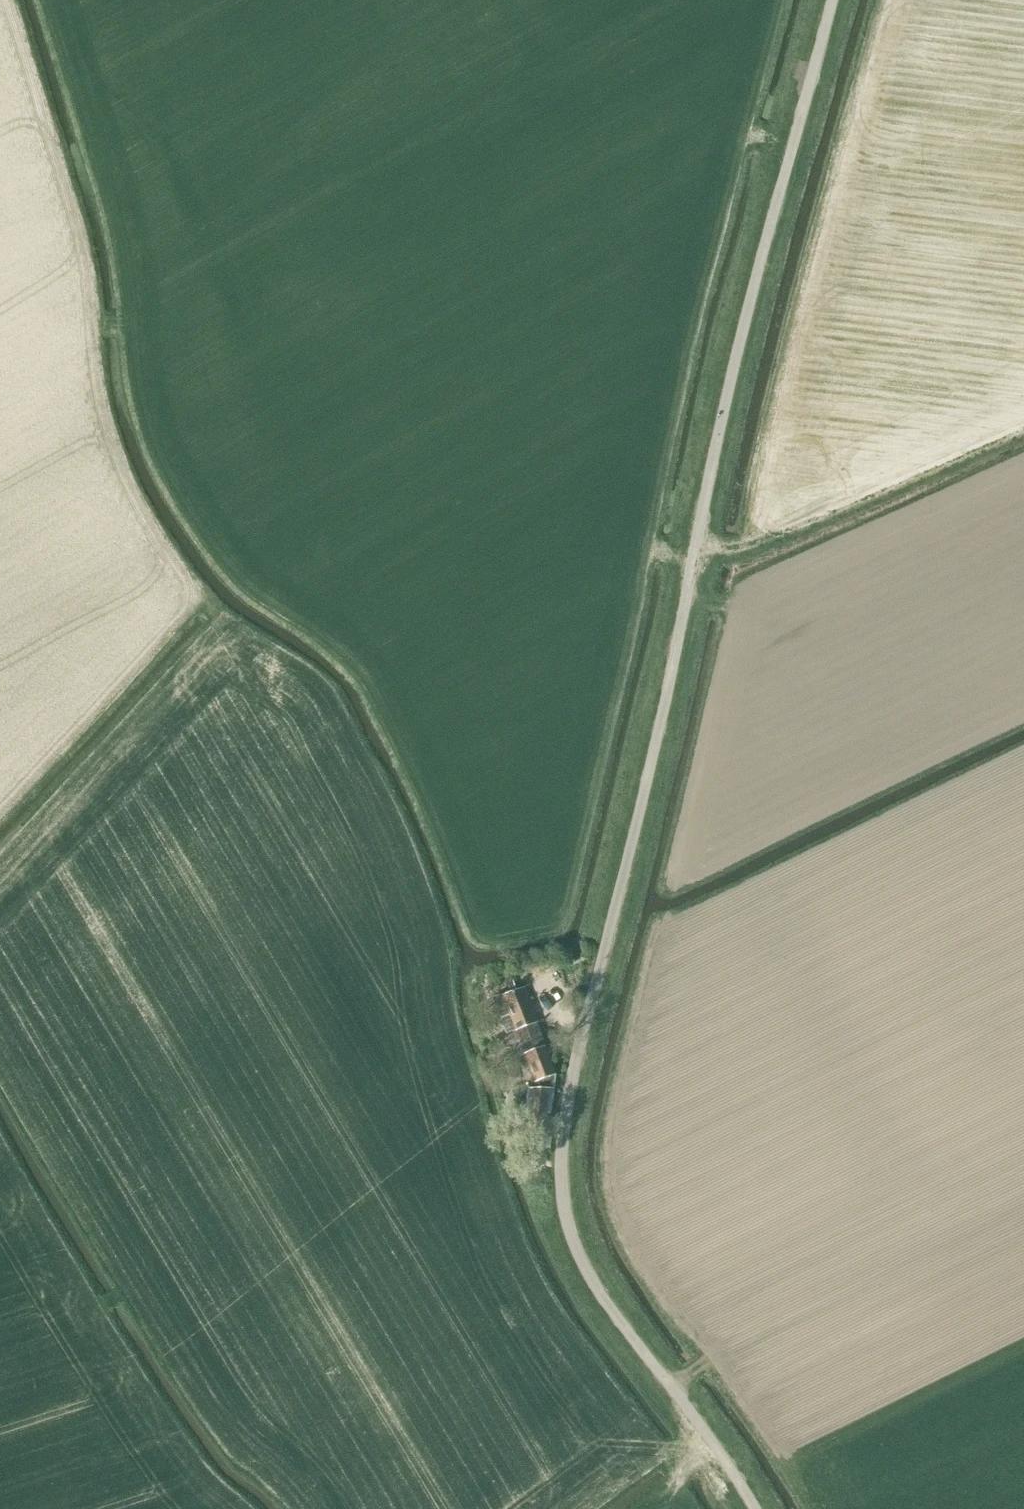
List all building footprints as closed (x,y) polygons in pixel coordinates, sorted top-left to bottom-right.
[(510,992),(515,990),(511,974),(505,976),(510,992)] [(539,1090),(528,1088),(526,1101),(516,1100),(515,1110),(521,1111),(517,1138),(523,1139),(521,1151),(529,1152),(531,1140),(542,1142),(546,1113),(550,1114),(555,1074),(535,1023),(537,1022),(523,987),(515,990),(510,992),(492,999),(506,1034),(514,1031),(523,1054),(518,1056),(522,1068),(527,1066),(534,1083),(536,1082),(539,1090)]
